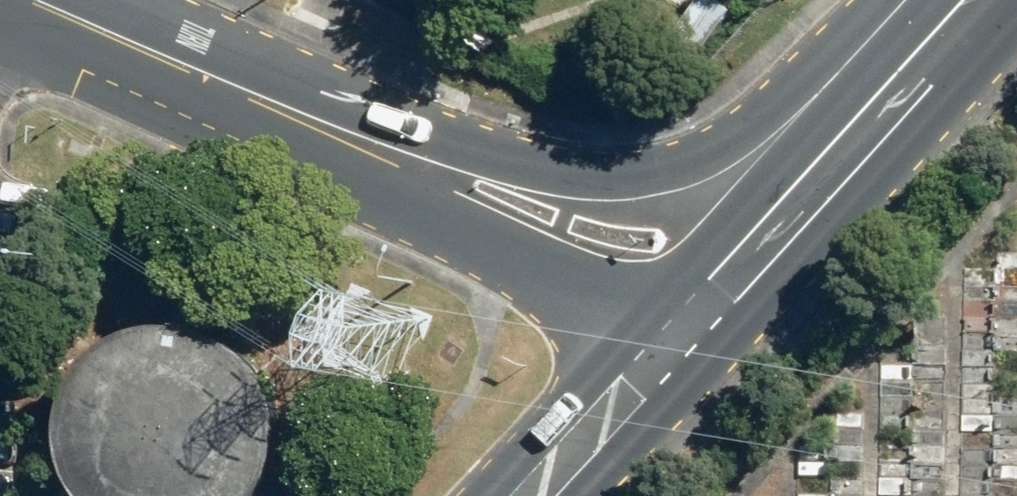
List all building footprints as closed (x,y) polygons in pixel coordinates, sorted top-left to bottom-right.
[(676,12),(682,0),(655,0),(676,12)] [(275,490),(289,454),(289,415),(276,378),(252,348),(218,328),(180,321),(141,327),(107,346),(82,376),(68,412),(68,451),(80,488),(87,495),(270,495),(275,490)]
